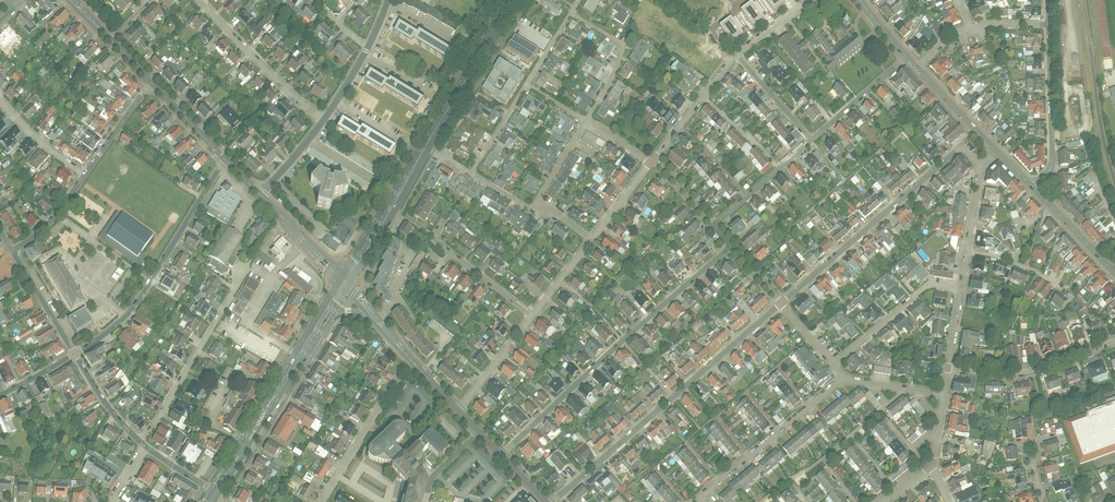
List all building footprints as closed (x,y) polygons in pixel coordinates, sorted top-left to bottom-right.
[(54,0),(38,0),(36,2),(40,6),(43,3),(53,12),(58,7),(54,4),(56,2),(54,0)] [(132,3),(129,0),(112,0),(124,11),(132,3)] [(168,8),(176,0),(160,0),(168,8)] [(244,7),(247,11),(255,3),(252,0),(251,0),(244,7)] [(456,31),(459,25),(414,0),(400,0),(456,31)] [(545,4),(544,6),(552,10),(551,12),(559,17),(563,10),(554,6),(556,4),(548,0),(538,0),(545,4)] [(584,8),(589,11),(593,14),(601,1),(604,3),(606,0),(589,0),(584,8)] [(785,4),(782,0),(765,0),(774,12),(785,4)] [(230,2),(223,9),(229,15),(232,12),(233,14),(238,10),(230,2)] [(1039,15),(1038,2),(1031,2),(1031,6),(1026,6),(1026,13),(1031,13),(1032,16),(1039,15)] [(753,28),(764,20),(752,3),(741,11),(753,28)] [(969,7),(974,20),(982,16),(977,3),(969,7)] [(880,9),(889,21),(901,12),(896,6),(891,10),(887,4),(880,9)] [(617,6),(613,10),(618,13),(614,19),(623,25),(629,16),(626,14),(627,12),(617,6)] [(164,16),(154,7),(143,19),(152,28),(164,16)] [(302,13),(310,22),(316,17),(308,7),(302,13)] [(949,19),(952,25),(960,22),(955,8),(939,15),(942,22),(949,19)] [(353,17),(363,26),(370,17),(361,9),(353,17)] [(68,17),(61,10),(50,21),(57,28),(68,17)] [(238,18),(246,25),(251,19),(244,12),(238,18)] [(24,14),(16,21),(29,34),(36,27),(24,14)] [(189,23),(198,32),(205,25),(196,16),(189,23)] [(732,43),(743,35),(731,19),(720,27),(732,43)] [(249,30),(258,39),(263,33),(260,30),(266,24),(261,20),(254,26),(253,25),(249,30)] [(895,27),(904,38),(911,32),(908,29),(913,25),(909,20),(904,24),(901,21),(895,27)] [(401,23),(394,33),(412,44),(414,42),(448,62),(454,52),(420,32),(418,34),(401,23)] [(591,32),(578,24),(568,41),(563,38),(553,55),(552,54),(544,67),(546,68),(537,84),(544,88),(547,83),(558,89),(562,82),(554,77),(556,74),(553,72),(557,65),(567,70),(570,65),(560,59),(566,49),(572,53),(581,37),(587,40),(591,32)] [(84,32),(77,25),(66,36),(70,41),(74,37),(77,39),(84,32)] [(137,26),(132,31),(140,39),(145,33),(137,26)] [(320,26),(313,32),(320,38),(326,32),(320,26)] [(853,37),(849,33),(851,31),(848,27),(843,31),(848,37),(835,47),(819,28),(811,35),(796,47),(786,35),(777,43),(803,75),(812,67),(800,52),(809,44),(814,50),(820,45),(830,57),(826,60),(828,63),(825,66),(829,71),(832,68),(835,71),(863,48),(854,37),(853,37)] [(8,28),(2,34),(11,43),(17,37),(8,28)] [(144,28),(142,30),(152,38),(154,36),(144,28)] [(202,35),(210,43),(216,37),(208,29),(202,35)] [(547,37),(550,33),(542,29),(540,33),(547,37)] [(132,31),(126,37),(134,44),(140,39),(132,31)] [(326,32),(320,38),(326,44),(332,37),(326,32)] [(11,43),(2,34),(0,36),(0,44),(5,49),(11,43)] [(1042,41),(1042,34),(1031,34),(1032,49),(1040,48),(1039,41),(1042,41)] [(261,43),(269,51),(276,44),(268,36),(261,43)] [(516,36),(507,50),(532,64),(537,56),(535,55),(538,50),(516,36)] [(909,43),(918,54),(925,48),(923,45),(927,42),(922,37),(918,40),(916,37),(909,43)] [(593,68),(590,72),(587,78),(584,83),(588,86),(584,94),(580,92),(578,97),(582,99),(578,106),(586,111),(601,85),(594,82),(598,76),(603,67),(607,69),(610,63),(606,61),(615,47),(604,40),(601,45),(604,47),(598,57),(604,60),(601,65),(590,59),(587,65),(593,68)] [(621,78),(598,114),(605,118),(609,112),(615,116),(618,111),(615,109),(626,92),(629,94),(632,90),(624,85),(632,73),(637,76),(642,67),(639,65),(647,52),(650,53),(653,48),(641,40),(629,59),(632,61),(629,65),(627,63),(619,76),(621,78)] [(217,46),(223,53),(229,48),(222,41),(217,46)] [(100,48),(94,42),(81,55),(87,61),(100,48)] [(344,65),(352,57),(341,46),(333,53),(344,65)] [(689,46),(683,55),(702,68),(708,59),(689,46)] [(981,46),(968,50),(971,59),(973,59),(975,64),(983,62),(981,56),(984,55),(981,46)] [(274,54),(283,62),(288,56),(280,48),(274,54)] [(772,60),(763,51),(757,57),(763,63),(766,67),(772,60)] [(226,57),(234,66),(240,61),(232,53),(226,57)] [(1042,55),(1032,56),(1033,70),(1043,69),(1042,55)] [(113,62),(107,56),(99,64),(105,70),(113,62)] [(286,64),(294,72),(306,61),(301,56),(295,62),(292,59),(286,64)] [(499,56),(481,87),(506,102),(524,71),(499,56)] [(163,65),(155,57),(150,63),(158,70),(163,65)] [(934,71),(941,79),(948,73),(947,72),(952,67),(944,59),(939,63),(936,60),(928,67),(933,73),(934,71)] [(678,86),(687,93),(689,91),(691,92),(695,86),(691,84),(695,79),(684,71),(686,70),(676,62),(670,70),(683,80),(678,86)] [(238,71),(245,79),(251,73),(244,65),(238,71)] [(952,77),(961,70),(956,65),(948,72),(952,77)] [(233,67),(227,72),(232,78),(238,72),(233,67)] [(774,76),(781,84),(787,78),(779,68),(772,74),(774,76)] [(905,69),(890,83),(897,90),(902,85),(913,97),(922,88),(905,69)] [(18,71),(12,77),(18,83),(25,75),(22,72),(20,73),(18,71)] [(167,71),(162,75),(169,82),(174,77),(167,71)] [(318,71),(312,76),(318,83),(323,77),(318,71)] [(371,72),(365,82),(382,92),(384,90),(418,110),(424,100),(390,80),(389,82),(371,72)] [(0,89),(8,81),(0,73),(0,89)] [(197,73),(192,78),(196,83),(202,78),(197,73)] [(297,79),(305,87),(311,80),(304,73),(297,79)] [(139,86),(124,75),(120,81),(131,89),(127,94),(132,97),(139,86)] [(728,75),(721,85),(726,88),(728,85),(739,94),(745,87),(728,75)] [(946,83),(955,94),(962,89),(959,85),(964,81),(960,76),(955,81),(952,78),(946,83)] [(99,82),(111,91),(114,88),(112,86),(114,84),(106,77),(103,80),(102,78),(99,82)] [(251,83),(258,89),(263,84),(256,78),(251,83)] [(1041,78),(1033,78),(1033,92),(1042,92),(1041,78)] [(179,81),(174,87),(181,94),(187,89),(179,81)] [(832,90),(841,101),(848,95),(839,84),(832,90)] [(13,87),(6,94),(12,101),(24,91),(19,86),(15,89),(13,87)] [(314,86),(310,93),(320,98),(324,91),(314,86)] [(804,97),(794,86),(787,91),(798,103),(804,97)] [(891,94),(884,87),(878,92),(885,100),(891,94)] [(264,95),(271,102),(276,97),(269,90),(264,95)] [(121,108),(127,98),(118,91),(116,94),(118,96),(106,114),(113,120),(117,113),(114,111),(118,106),(121,108)] [(192,93),(186,99),(193,106),(199,100),(192,93)] [(963,99),(971,109),(977,104),(975,102),(980,98),(976,93),(971,97),(969,94),(963,99)] [(936,102),(928,94),(921,100),(929,109),(936,102)] [(516,112),(509,123),(516,128),(520,121),(525,125),(529,120),(527,119),(531,113),(529,112),(532,107),(542,114),(547,107),(528,95),(521,107),(523,109),(520,114),(516,112)] [(671,103),(678,109),(684,101),(677,95),(671,103)] [(748,100),(764,120),(770,115),(754,95),(748,100)] [(906,108),(912,102),(906,95),(899,101),(906,108)] [(478,96),(466,116),(474,122),(480,112),(494,121),(496,117),(500,119),(504,113),(500,111),(503,107),(494,101),(492,104),(478,96)] [(77,104),(91,113),(95,108),(81,99),(77,104)] [(1042,100),(1033,100),(1033,103),(1027,103),(1028,111),(1033,111),(1034,115),(1042,114),(1042,100)] [(877,108),(870,101),(865,106),(871,113),(877,108)] [(158,109),(151,102),(141,113),(147,119),(158,109)] [(274,110),(284,120),(292,112),(282,102),(274,110)] [(31,105),(23,113),(29,119),(37,111),(31,105)] [(203,105),(197,111),(205,119),(211,114),(203,105)] [(215,113),(220,108),(217,105),(212,110),(215,113)] [(705,106),(700,112),(720,129),(725,124),(705,106)] [(948,116),(939,106),(927,116),(937,127),(948,116)] [(821,115),(813,107),(805,113),(813,122),(821,115)] [(900,115),(895,109),(891,112),(897,118),(900,115)] [(979,117),(987,128),(994,123),(991,119),(996,115),(993,110),(987,114),(985,112),(979,117)] [(771,114),(776,121),(780,118),(775,111),(771,114)] [(223,112),(217,118),(223,124),(224,123),(229,128),(236,121),(230,115),(228,117),(223,112)] [(667,123),(673,117),(667,112),(661,118),(667,123)] [(860,120),(854,113),(849,118),(855,125),(860,120)] [(168,121),(161,114),(152,124),(158,130),(168,121)] [(46,116),(36,127),(43,133),(49,126),(48,125),(51,121),(46,116)] [(539,167),(546,172),(567,140),(560,136),(563,131),(568,134),(575,123),(564,116),(561,120),(564,123),(560,129),(555,126),(552,131),(549,129),(546,133),(549,134),(537,153),(541,156),(538,159),(542,162),(539,167)] [(287,127),(299,136),(306,127),(295,117),(287,127)] [(744,117),(739,121),(744,127),(749,123),(744,117)] [(104,137),(111,127),(103,122),(102,123),(95,118),(90,127),(104,137)] [(342,119),(336,129),(353,140),(355,137),(389,158),(395,147),(361,127),(360,129),(342,119)] [(467,120),(448,150),(457,155),(460,150),(472,157),(488,133),(481,129),(479,131),(471,126),(473,124),(467,120)] [(964,132),(953,120),(949,124),(952,128),(944,136),(951,144),(964,132)] [(793,141),(776,121),(770,127),(788,146),(793,141)] [(1042,135),(1041,122),(1034,123),(1035,136),(1042,135)] [(650,132),(656,137),(662,130),(656,124),(650,132)] [(853,139),(841,125),(835,130),(847,144),(853,139)] [(1,141),(8,149),(16,140),(15,138),(21,133),(14,126),(2,138),(1,137),(0,137),(0,142),(1,141)] [(182,134),(176,127),(174,129),(173,127),(167,132),(174,140),(182,134)] [(1001,130),(995,135),(1004,145),(1010,141),(1008,139),(1014,134),(1009,128),(1003,133),(1001,130)] [(504,159),(499,156),(509,139),(515,142),(517,137),(505,130),(497,142),(499,143),(493,153),(491,152),(484,164),(491,168),(496,161),(501,164),(504,159)] [(598,152),(605,142),(586,131),(580,141),(598,152)] [(746,144),(733,131),(726,136),(731,141),(729,143),(734,147),(736,145),(740,150),(746,144)] [(93,150),(100,139),(89,132),(86,136),(90,139),(86,145),(93,150)] [(132,138),(125,133),(120,140),(127,145),(132,138)] [(252,141),(246,135),(237,143),(243,150),(252,141)] [(288,142),(281,136),(273,145),(281,151),(288,142)] [(323,137),(321,142),(328,146),(331,141),(323,137)] [(679,142),(686,147),(690,142),(684,137),(679,142)] [(195,147),(187,138),(175,150),(180,156),(187,149),(190,152),(195,147)] [(34,146),(26,139),(17,149),(26,156),(34,146)] [(713,150),(717,145),(711,139),(707,144),(713,150)] [(835,148),(829,141),(824,146),(829,151),(825,154),(833,162),(837,159),(830,152),(835,148)] [(71,156),(75,150),(66,143),(62,149),(71,156)] [(619,152),(611,146),(607,153),(615,158),(619,152)] [(939,152),(934,147),(930,150),(926,146),(923,149),(931,159),(939,152)] [(83,164),(91,153),(83,147),(79,153),(75,150),(71,156),(83,164)] [(1020,150),(1014,155),(1030,173),(1044,167),(1045,147),(1037,147),(1037,159),(1030,161),(1020,150)] [(47,156),(39,149),(27,162),(36,170),(47,156)] [(275,154),(269,149),(262,158),(268,163),(275,154)] [(310,149),(307,154),(329,166),(332,160),(310,149)] [(767,164),(755,150),(749,155),(762,169),(767,164)] [(342,156),(374,173),(377,168),(345,151),(342,156)] [(667,157),(678,168),(683,162),(672,152),(667,157)] [(1060,152),(1060,166),(1069,166),(1069,164),(1073,164),(1073,152),(1069,152),(1060,152)] [(555,180),(546,195),(554,200),(563,185),(564,186),(573,172),(572,171),(580,158),(572,153),(564,166),(565,167),(556,181),(555,180)] [(207,160),(201,154),(195,159),(201,166),(207,160)] [(637,163),(626,155),(619,164),(630,172),(637,163)] [(898,164),(903,169),(911,162),(908,159),(911,157),(910,155),(898,164)] [(190,156),(180,165),(183,169),(193,159),(190,156)] [(261,166),(251,156),(245,162),(255,171),(261,166)] [(817,164),(812,157),(806,161),(812,169),(817,164)] [(914,162),(920,168),(925,164),(919,157),(914,162)] [(971,170),(961,158),(941,175),(952,187),(971,170)] [(712,178),(730,198),(736,193),(718,173),(716,174),(702,159),(696,165),(709,180),(712,178)] [(507,166),(502,175),(509,180),(514,172),(519,175),(522,171),(511,164),(512,162),(509,160),(505,165),(507,166)] [(368,183),(334,162),(331,167),(364,189),(368,183)] [(997,180),(1004,188),(1005,188),(1013,180),(997,163),(989,170),(986,173),(985,182),(994,183),(994,182),(997,180)] [(883,183),(892,194),(912,178),(907,172),(902,176),(892,165),(888,168),(892,172),(884,178),(886,181),(883,183)] [(435,168),(426,185),(434,189),(441,177),(448,181),(453,172),(441,166),(439,170),(435,168)] [(800,171),(795,166),(790,170),(795,176),(798,174),(803,179),(807,176),(802,170),(800,171)] [(62,170),(57,177),(67,184),(72,176),(62,170)] [(623,176),(617,171),(611,179),(618,183),(623,176)] [(738,181),(744,176),(740,172),(734,177),(738,181)] [(48,178),(40,173),(35,181),(42,186),(48,178)] [(320,194),(317,206),(331,210),(334,198),(347,194),(344,181),(339,183),(334,181),(333,184),(328,183),(328,180),(323,178),(320,174),(310,184),(320,194)] [(525,190),(532,194),(540,182),(528,174),(525,179),(529,182),(525,190)] [(1067,174),(1058,174),(1059,192),(1068,191),(1067,174)] [(1088,174),(1083,178),(1089,186),(1094,182),(1088,174)] [(201,183),(188,175),(183,185),(196,192),(201,183)] [(453,188),(473,200),(480,187),(461,176),(453,188)] [(787,182),(781,177),(776,182),(782,188),(787,182)] [(833,182),(836,186),(842,181),(838,177),(833,182)] [(945,187),(938,179),(931,184),(939,193),(945,187)] [(1025,193),(1013,180),(1005,188),(1011,194),(1008,197),(1012,202),(1016,198),(1017,200),(1025,193)] [(653,181),(647,190),(657,197),(663,188),(653,181)] [(58,199),(65,190),(55,183),(48,192),(58,199)] [(232,189),(225,183),(219,188),(221,191),(218,195),(215,194),(207,207),(209,209),(207,213),(226,225),(239,201),(230,191),(232,189)] [(613,190),(606,185),(600,192),(607,198),(613,190)] [(775,194),(769,187),(764,192),(769,198),(775,194)] [(702,188),(696,192),(700,198),(706,194),(702,188)] [(1085,193),(1090,199),(1097,194),(1092,188),(1085,193)] [(488,189),(480,201),(503,215),(510,203),(488,189)] [(937,201),(926,189),(920,195),(930,207),(937,201)] [(994,202),(995,191),(984,189),(983,200),(994,202)] [(589,209),(597,214),(604,204),(587,192),(583,197),(592,203),(589,209)] [(859,212),(864,218),(886,200),(881,194),(872,201),(864,192),(858,197),(866,206),(859,212)] [(412,215),(424,222),(438,200),(425,193),(412,215)] [(648,201),(639,194),(632,204),(641,210),(648,201)] [(965,197),(955,196),(951,218),(961,220),(965,197)] [(43,197),(36,206),(47,214),(54,205),(43,197)] [(1060,203),(1079,224),(1086,218),(1066,197),(1060,203)] [(762,205),(756,198),(750,203),(756,210),(762,205)] [(1032,211),(1035,215),(1040,211),(1031,202),(1027,205),(1022,200),(1017,205),(1027,216),(1032,211)] [(21,207),(25,211),(27,209),(29,211),(33,208),(26,202),(21,207)] [(769,204),(766,207),(773,214),(776,211),(769,204)] [(847,208),(849,214),(855,212),(853,206),(847,208)] [(523,230),(531,235),(538,222),(515,208),(508,221),(515,225),(512,230),(521,235),(523,230)] [(909,214),(904,208),(894,217),(900,223),(902,222),(906,227),(912,221),(907,215),(909,214)] [(575,209),(571,215),(578,220),(583,214),(575,209)] [(626,216),(633,222),(638,215),(631,209),(626,216)] [(689,215),(683,209),(675,217),(681,223),(689,215)] [(982,209),(980,221),(990,222),(991,210),(982,209)] [(813,211),(808,215),(812,219),(816,215),(813,211)] [(1011,213),(1018,235),(1024,234),(1017,211),(1011,213)] [(447,221),(449,215),(444,212),(441,218),(447,221)] [(12,230),(9,232),(14,240),(22,235),(8,213),(3,216),(12,230)] [(33,213),(26,221),(32,228),(40,220),(33,213)] [(151,236),(121,213),(107,232),(103,230),(98,237),(137,266),(143,258),(137,254),(151,236)] [(756,224),(761,220),(757,215),(751,219),(756,224)] [(343,246),(356,224),(346,216),(322,242),(335,251),(340,244),(343,246)] [(259,237),(270,226),(262,218),(256,223),(258,225),(255,227),(255,228),(252,230),(251,229),(249,231),(253,235),(255,233),(259,237)] [(551,227),(555,222),(550,218),(547,224),(551,227)] [(831,237),(836,243),(858,224),(853,218),(831,237)] [(958,237),(961,220),(951,218),(950,228),(945,227),(944,235),(958,237)] [(209,226),(199,220),(194,230),(204,236),(209,226)] [(462,228),(453,220),(445,230),(454,238),(462,228)] [(737,220),(728,228),(735,237),(745,230),(737,220)] [(1059,231),(1049,220),(1043,225),(1049,230),(1041,237),(1046,243),(1059,231)] [(1082,226),(1106,251),(1112,245),(1088,220),(1082,226)] [(700,228),(694,221),(682,232),(688,239),(700,228)] [(805,225),(804,224),(800,227),(805,233),(814,226),(810,221),(805,225)] [(411,227),(404,222),(398,232),(406,237),(411,227)] [(893,228),(888,222),(875,233),(891,252),(897,247),(891,240),(895,237),(890,231),(893,228)] [(426,230),(431,233),(435,226),(430,223),(426,230)] [(1004,240),(1011,238),(1015,250),(1022,248),(1018,235),(1015,236),(1010,223),(997,228),(999,233),(1001,232),(1004,240)] [(617,225),(612,232),(621,238),(626,231),(617,225)] [(569,232),(559,226),(554,234),(564,240),(569,232)] [(212,269),(225,277),(230,268),(228,267),(229,266),(233,269),(239,258),(233,254),(244,237),(227,227),(209,257),(212,259),(209,264),(213,267),(212,269)] [(759,238),(753,233),(744,241),(750,247),(759,238)] [(460,241),(470,248),(475,240),(466,234),(460,241)] [(199,240),(190,235),(185,244),(194,249),(199,240)] [(988,243),(988,237),(977,236),(975,248),(984,249),(985,243),(988,243)] [(1076,247),(1065,236),(1060,240),(1061,240),(1057,244),(1059,247),(1063,244),(1067,247),(1063,251),(1066,255),(1070,251),(1071,251),(1076,247)] [(875,242),(870,237),(860,246),(865,252),(868,250),(872,255),(877,251),(872,245),(875,242)] [(278,256),(276,259),(280,263),(287,257),(281,251),(288,244),(282,238),(275,245),(276,246),(272,250),(278,256)] [(602,245),(611,251),(616,245),(607,239),(602,245)] [(382,296),(380,300),(387,304),(391,298),(388,296),(390,294),(384,290),(389,282),(386,281),(391,273),(391,272),(393,268),(392,267),(397,259),(394,257),(402,246),(393,240),(380,260),(383,262),(377,272),(379,273),(372,283),(376,286),(373,291),(382,296)] [(804,260),(809,266),(831,247),(826,242),(804,260)] [(996,249),(1001,253),(1007,247),(1001,242),(996,249)] [(42,256),(35,245),(25,251),(32,263),(42,256)] [(689,256),(695,263),(708,253),(702,245),(689,256)] [(474,255),(484,263),(491,254),(481,246),(474,255)] [(1039,260),(1044,261),(1047,252),(1035,247),(1032,256),(1039,260)] [(763,251),(761,248),(753,255),(759,261),(768,252),(765,249),(763,251)] [(557,256),(562,260),(567,253),(562,249),(557,256)] [(1086,259),(1077,249),(1072,253),(1075,257),(1069,263),(1072,267),(1079,261),(1081,264),(1086,259)] [(259,250),(254,255),(272,270),(275,267),(271,263),(272,262),(259,250)] [(673,255),(677,260),(683,255),(679,250),(673,255)] [(859,257),(854,251),(842,260),(848,267),(850,265),(855,271),(861,265),(857,259),(859,257)] [(595,260),(600,265),(605,259),(597,253),(593,258),(595,260)] [(940,253),(939,266),(947,267),(948,264),(955,265),(956,256),(949,255),(949,254),(940,253)] [(188,258),(179,254),(171,267),(180,272),(188,258)] [(416,268),(422,257),(417,254),(411,266),(416,268)] [(919,266),(918,267),(909,256),(897,266),(900,270),(905,267),(911,273),(908,275),(911,279),(916,276),(921,282),(928,277),(919,266)] [(60,257),(44,267),(71,313),(88,303),(81,292),(78,293),(63,269),(66,267),(60,257)] [(489,267),(498,274),(505,265),(496,259),(489,267)] [(787,265),(797,278),(804,272),(794,259),(787,265)] [(984,261),(974,260),(972,270),(982,272),(984,261)] [(1097,271),(1088,260),(1082,265),(1086,269),(1079,274),(1083,278),(1089,273),(1092,275),(1097,271)] [(684,269),(679,262),(671,268),(676,275),(684,269)] [(434,270),(424,263),(420,269),(429,277),(434,270)] [(556,267),(550,263),(545,269),(551,273),(556,267)] [(735,270),(729,263),(723,269),(730,276),(735,270)] [(995,264),(993,272),(1006,275),(1008,267),(995,264)] [(1049,269),(1057,272),(1059,267),(1052,264),(1049,269)] [(289,266),(284,272),(308,292),(313,286),(308,282),(311,278),(295,265),(292,269),(289,266)] [(597,272),(589,265),(584,271),(587,274),(592,278),(597,272)] [(843,272),(837,265),(829,272),(834,278),(836,276),(841,281),(844,278),(840,274),(843,272)] [(458,272),(452,266),(445,274),(452,280),(458,272)] [(1012,269),(1009,278),(1026,284),(1029,276),(1012,269)] [(1107,283),(1098,272),(1093,277),(1096,281),(1090,286),(1093,290),(1100,285),(1102,287),(1107,283)] [(657,277),(664,287),(670,283),(663,273),(657,277)] [(719,280),(713,274),(708,279),(713,285),(719,280)] [(774,279),(782,289),(789,284),(781,274),(774,279)] [(896,285),(895,286),(886,274),(873,285),(877,289),(882,285),(887,292),(885,294),(888,298),(892,295),(898,301),(905,296),(896,285)] [(472,282),(463,276),(457,284),(466,291),(472,282)] [(543,281),(537,276),(530,284),(536,289),(543,281)] [(179,285),(166,277),(159,288),(167,293),(169,290),(174,293),(179,285)] [(223,284),(210,277),(201,293),(213,300),(223,284)] [(744,289),(751,283),(745,277),(739,283),(744,289)] [(829,283),(824,277),(813,287),(818,292),(820,290),(825,296),(831,291),(827,285),(829,283)] [(260,285),(249,278),(237,298),(239,300),(232,312),(240,317),(260,285)] [(971,278),(969,288),(981,290),(982,280),(971,278)] [(571,284),(579,290),(583,284),(582,284),(575,279),(571,284)] [(6,299),(5,296),(14,290),(9,280),(1,285),(0,283),(0,302),(6,299)] [(514,292),(519,295),(524,286),(515,280),(512,285),(516,288),(514,292)] [(1050,288),(1038,280),(1032,290),(1044,298),(1050,288)] [(273,295),(255,324),(285,341),(291,331),(285,328),(286,325),(290,328),(299,312),(295,310),(303,297),(290,290),(293,285),(285,281),(276,296),(273,295)] [(644,286),(653,297),(660,292),(651,281),(644,286)] [(708,290),(702,283),(696,289),(704,298),(707,295),(705,293),(708,290)] [(1109,284),(1104,289),(1107,293),(1101,298),(1104,302),(1111,297),(1113,299),(1114,298),(1114,291),(1109,284)] [(485,291),(479,286),(469,301),(475,305),(485,291)] [(741,286),(735,292),(739,296),(744,289),(741,286)] [(605,293),(611,301),(616,297),(610,289),(605,293)] [(634,299),(643,309),(650,303),(641,293),(634,299)] [(874,303),(873,304),(864,293),(851,303),(855,308),(860,304),(865,311),(862,313),(866,317),(870,313),(876,320),(882,314),(874,303)] [(560,300),(567,306),(571,300),(564,294),(560,300)] [(581,304),(583,301),(573,294),(571,297),(581,304)] [(696,302),(688,294),(683,299),(691,307),(696,302)] [(934,304),(947,306),(948,296),(936,294),(934,304)] [(1067,302),(1058,295),(1052,303),(1062,309),(1067,302)] [(756,313),(767,303),(761,296),(750,306),(756,313)] [(809,302),(805,297),(794,306),(802,315),(813,306),(809,302)] [(967,297),(966,306),(978,308),(979,299),(967,297)] [(34,306),(28,298),(20,303),(26,311),(34,306)] [(739,298),(734,303),(741,311),(747,306),(739,298)] [(210,306),(200,300),(193,311),(203,317),(210,306)] [(1075,300),(1069,307),(1078,315),(1085,307),(1075,300)] [(619,307),(629,318),(635,313),(626,301),(619,307)] [(929,315),(919,302),(908,310),(914,318),(919,314),(923,319),(929,315)] [(509,309),(504,305),(498,313),(503,317),(509,309)] [(684,313),(676,305),(670,311),(678,319),(684,313)] [(939,313),(937,318),(947,320),(949,308),(945,307),(944,314),(939,313)] [(7,309),(2,313),(7,320),(12,317),(7,309)] [(397,309),(390,314),(407,339),(414,335),(397,309)] [(46,320),(40,310),(34,314),(35,316),(30,320),(34,326),(37,324),(38,326),(46,320)] [(85,311),(69,321),(77,334),(93,325),(89,317),(85,311)] [(550,317),(557,322),(562,317),(554,311),(550,317)] [(849,323),(849,324),(839,313),(827,323),(831,328),(835,324),(841,331),(838,333),(841,337),(846,333),(851,340),(858,334),(849,323)] [(201,323),(186,314),(183,320),(188,323),(185,328),(194,333),(201,323)] [(735,332),(748,321),(742,314),(738,317),(735,314),(729,318),(733,322),(729,325),(735,332)] [(436,315),(432,320),(454,337),(458,331),(436,315)] [(903,315),(892,324),(898,332),(903,328),(908,334),(914,329),(903,315)] [(151,324),(137,316),(131,325),(135,328),(135,329),(145,335),(151,324)] [(613,322),(619,329),(625,325),(618,317),(613,322)] [(669,323),(662,317),(657,322),(663,328),(669,323)] [(721,328),(727,324),(723,318),(720,320),(718,318),(715,319),(721,328)] [(679,327),(682,324),(677,319),(671,325),(676,331),(680,328),(679,327)] [(537,327),(546,334),(551,327),(541,320),(537,327)] [(701,325),(697,320),(691,326),(695,330),(701,325)] [(783,327),(776,320),(768,328),(774,334),(775,333),(779,337),(783,333),(779,330),(783,327)] [(940,336),(942,324),(934,322),(931,335),(940,336)] [(1097,323),(1088,326),(1090,334),(1093,333),(1095,336),(1101,334),(1097,323)] [(507,328),(501,324),(496,331),(502,335),(507,328)] [(660,337),(649,326),(643,332),(653,343),(660,337)] [(346,332),(339,327),(328,345),(335,349),(338,345),(345,349),(344,352),(351,357),(353,354),(350,352),(355,343),(351,340),(352,338),(345,333),(346,332)] [(41,344),(55,336),(51,328),(36,336),(41,344)] [(32,333),(29,329),(18,336),(20,340),(32,333)] [(140,342),(129,329),(119,337),(131,350),(140,342)] [(599,335),(606,342),(612,337),(604,329),(599,335)] [(716,348),(729,337),(722,329),(709,339),(716,348)] [(893,336),(888,329),(878,336),(884,343),(893,336)] [(1079,330),(1071,333),(1076,344),(1083,341),(1079,330)] [(771,340),(764,332),(755,339),(762,348),(771,340)] [(961,332),(958,359),(967,360),(969,346),(978,347),(979,334),(961,332)] [(1042,332),(1028,334),(1029,339),(1025,339),(1026,345),(1036,343),(1035,336),(1043,335),(1042,332)] [(1066,347),(1061,333),(1053,336),(1058,350),(1066,347)] [(189,342),(177,335),(171,345),(175,347),(171,355),(182,361),(187,353),(184,351),(189,342)] [(407,339),(425,358),(431,352),(414,335),(407,339)] [(478,341),(471,336),(467,342),(474,347),(478,341)] [(526,341),(535,349),(539,343),(530,336),(526,341)] [(648,347),(638,337),(632,343),(641,353),(648,347)] [(496,343),(489,338),(483,345),(490,351),(496,343)] [(541,344),(545,348),(549,343),(545,340),(541,344)] [(593,354),(595,356),(602,350),(593,340),(587,346),(593,354)] [(65,351),(59,341),(42,352),(46,359),(55,354),(57,356),(65,351)] [(229,349),(215,341),(208,354),(219,360),(223,353),(226,355),(229,349)] [(700,362),(709,354),(703,348),(701,350),(695,343),(691,346),(697,353),(693,356),(700,362)] [(758,353),(749,343),(743,349),(748,355),(750,354),(753,357),(758,353)] [(1040,345),(1044,354),(1049,353),(1046,343),(1043,344),(1040,345)] [(870,345),(863,349),(868,356),(870,354),(875,361),(882,356),(877,349),(874,350),(870,345)] [(106,353),(101,346),(85,356),(92,367),(101,361),(99,357),(106,353)] [(333,350),(326,346),(318,361),(325,365),(328,360),(334,363),(339,355),(332,351),(333,350)] [(1025,348),(1027,358),(1034,357),(1031,346),(1025,348)] [(929,347),(926,359),(937,361),(939,349),(929,347)] [(1007,348),(1008,362),(1016,362),(1015,348),(1007,348)] [(622,350),(615,357),(623,364),(630,358),(622,350)] [(684,377),(694,368),(678,350),(670,357),(681,368),(678,370),(684,377)] [(825,378),(801,350),(792,357),(817,386),(825,378)] [(519,364),(522,366),(528,359),(519,352),(513,359),(519,364)] [(485,358),(479,353),(473,360),(479,365),(485,358)] [(576,359),(583,367),(590,361),(582,353),(576,359)] [(389,373),(387,372),(393,362),(379,354),(374,363),(376,364),(374,368),(380,371),(379,373),(386,377),(389,373)] [(743,362),(736,354),(732,358),(739,366),(743,362)] [(458,360),(464,365),(467,360),(462,355),(458,360)] [(564,357),(570,363),(573,361),(567,355),(564,357)] [(848,360),(856,371),(863,365),(855,355),(848,360)] [(178,366),(161,357),(157,364),(163,368),(160,372),(172,378),(178,366)] [(218,367),(204,359),(197,372),(210,380),(218,367)] [(908,377),(910,362),(901,361),(898,376),(908,377)] [(0,365),(0,373),(6,385),(16,380),(7,362),(0,365)] [(25,362),(16,367),(21,377),(30,372),(25,362)] [(265,381),(271,370),(261,364),(259,368),(249,362),(245,369),(265,381)] [(620,371),(611,362),(605,368),(614,377),(616,375),(620,371)] [(438,371),(462,389),(469,380),(456,370),(455,372),(444,363),(438,371)] [(87,387),(73,364),(51,377),(57,387),(69,379),(78,393),(87,387)] [(324,368),(317,364),(307,380),(313,384),(317,378),(323,382),(326,376),(321,373),(324,368)] [(1093,367),(1088,369),(1093,382),(1108,377),(1102,364),(1098,365),(1097,364),(1092,366),(1093,367)] [(113,365),(96,375),(101,383),(114,375),(113,373),(117,371),(113,365)] [(515,371),(506,365),(501,372),(506,376),(510,379),(515,371)] [(567,370),(574,377),(579,372),(572,365),(570,366),(567,370)] [(937,367),(928,365),(926,379),(935,381),(937,367)] [(735,377),(725,366),(719,371),(730,382),(735,377)] [(891,375),(892,369),(875,366),(874,372),(891,375)] [(532,378),(536,371),(528,368),(525,375),(532,378)] [(764,368),(759,372),(762,376),(767,372),(764,368)] [(1080,379),(1076,369),(1064,374),(1068,383),(1080,379)] [(610,383),(601,373),(595,379),(597,382),(604,389),(610,383)] [(801,402),(776,373),(768,380),(792,409),(801,402)] [(377,386),(381,379),(371,374),(367,381),(377,386)] [(670,388),(679,381),(674,375),(665,382),(670,388)] [(720,383),(713,375),(708,380),(714,386),(715,387),(720,383)] [(330,384),(332,380),(327,376),(322,385),(329,390),(332,385),(330,384)] [(1061,387),(1057,376),(1044,380),(1048,392),(1061,387)] [(167,384),(155,378),(149,390),(161,396),(167,384)] [(953,381),(952,391),(968,393),(969,380),(959,378),(958,382),(953,381)] [(549,386),(555,394),(564,386),(557,379),(549,386)] [(50,390),(45,380),(36,385),(41,394),(50,390)] [(202,387),(192,381),(185,393),(195,399),(202,387)] [(493,381),(485,390),(496,399),(504,390),(493,381)] [(117,382),(105,389),(109,396),(121,389),(117,382)] [(235,432),(260,388),(249,382),(242,396),(232,390),(227,399),(228,400),(225,406),(232,410),(224,425),(235,432)] [(1031,395),(1030,383),(1015,384),(1016,396),(1031,395)] [(298,395),(295,399),(300,403),(301,401),(307,405),(312,398),(307,395),(312,387),(308,384),(306,387),(303,385),(297,394),(298,395)] [(985,384),(984,394),(1002,395),(1003,385),(985,384)] [(314,391),(319,393),(322,387),(317,385),(314,391)] [(694,390),(702,399),(707,394),(699,386),(694,390)] [(804,386),(800,388),(805,395),(809,392),(804,386)] [(505,391),(511,396),(515,392),(509,387),(505,391)] [(591,394),(585,388),(580,393),(586,399),(591,394)] [(651,404),(663,395),(658,389),(647,397),(651,404)] [(865,397),(859,390),(846,400),(850,405),(852,408),(865,397)] [(32,400),(30,394),(28,395),(26,391),(18,395),(23,404),(32,400)] [(366,405),(372,397),(366,392),(360,401),(366,405)] [(537,398),(543,405),(549,399),(543,392),(537,398)] [(95,401),(90,393),(79,400),(81,403),(80,404),(82,409),(95,401)] [(148,394),(143,403),(153,409),(158,400),(148,394)] [(1014,402),(1014,394),(1004,394),(1005,404),(1010,404),(1010,403),(1014,402)] [(129,395),(120,402),(126,409),(135,402),(129,395)] [(702,412),(687,396),(683,401),(697,416),(702,412)] [(569,403),(578,412),(584,406),(575,397),(569,403)] [(846,400),(843,397),(816,418),(817,420),(823,427),(850,405),(846,400)] [(910,403),(904,397),(888,411),(894,417),(910,403)] [(770,427),(745,398),(736,405),(761,434),(770,427)] [(958,398),(951,398),(950,408),(957,409),(958,398)] [(8,400),(0,404),(0,406),(4,415),(13,411),(8,400)] [(769,401),(763,406),(765,409),(771,403),(769,401)] [(52,413),(46,402),(39,406),(45,417),(52,413)] [(188,407),(179,402),(169,418),(179,424),(188,407)] [(474,409),(482,416),(487,409),(479,402),(474,409)] [(525,408),(534,416),(539,410),(530,402),(525,408)] [(1062,422),(1078,465),(1092,460),(1114,453),(1114,403),(1062,422)] [(629,413),(634,419),(645,410),(640,404),(629,413)] [(304,414),(289,405),(283,416),(291,421),(294,417),(301,421),(300,424),(317,434),(322,425),(304,414)] [(358,418),(363,411),(357,407),(352,414),(358,418)] [(680,414),(675,408),(667,415),(677,426),(682,422),(677,416),(680,414)] [(204,424),(207,411),(201,409),(198,423),(204,424)] [(527,421),(516,409),(509,416),(520,427),(527,421)] [(27,424),(32,421),(27,410),(22,413),(27,424)] [(97,418),(92,411),(84,416),(89,424),(97,418)] [(567,418),(562,411),(556,416),(562,422),(567,418)] [(772,417),(777,424),(784,419),(779,412),(772,417)] [(291,421),(283,416),(271,435),(284,443),(296,424),(291,421)] [(949,416),(946,431),(954,432),(957,417),(949,416)] [(134,417),(130,421),(139,431),(146,424),(141,419),(138,422),(134,417)] [(611,428),(617,435),(628,426),(622,419),(611,428)] [(557,427),(550,420),(543,428),(547,432),(550,435),(557,427)] [(823,427),(817,420),(782,449),(789,457),(824,428),(823,427)] [(1014,421),(1016,440),(1027,438),(1025,420),(1014,421)] [(1055,432),(1052,422),(1039,426),(1043,436),(1055,432)] [(353,426),(347,423),(342,432),(348,436),(353,426)] [(665,429),(660,423),(648,433),(653,439),(657,435),(662,442),(667,437),(662,431),(665,429)] [(739,452),(715,423),(706,431),(731,460),(739,452)] [(170,430),(162,424),(152,441),(161,446),(170,430)] [(375,441),(368,449),(366,452),(366,456),(367,459),(372,461),(387,465),(390,466),(389,468),(405,484),(401,501),(420,501),(426,479),(414,466),(421,459),(431,468),(449,448),(431,428),(402,456),(393,446),(402,437),(403,434),(403,431),(401,428),(399,426),(396,425),(392,425),(388,429),(375,441)] [(501,432),(507,439),(515,431),(508,425),(501,432)] [(912,457),(886,425),(876,433),(901,465),(912,457)] [(919,425),(914,429),(916,432),(907,439),(911,444),(925,433),(919,425)] [(589,434),(595,430),(592,426),(586,429),(589,434)] [(118,433),(108,427),(103,436),(113,442),(118,433)] [(204,440),(207,431),(200,428),(197,438),(204,440)] [(337,439),(341,434),(334,430),(331,435),(337,439)] [(175,432),(166,447),(175,452),(184,437),(175,432)] [(594,443),(600,451),(612,441),(606,433),(594,443)] [(542,439),(537,434),(532,439),(537,444),(542,439)] [(221,454),(228,441),(219,436),(216,442),(211,439),(207,446),(221,454)] [(648,445),(643,439),(636,445),(641,451),(648,445)] [(343,444),(336,440),(329,451),(336,455),(343,444)] [(1060,451),(1057,440),(1044,444),(1047,454),(1060,451)] [(129,454),(133,446),(125,441),(121,449),(129,454)] [(280,449),(268,441),(262,451),(274,458),(280,449)] [(983,441),(981,458),(992,459),(994,443),(983,441)] [(195,467),(205,453),(189,443),(179,457),(195,467)] [(534,452),(527,444),(521,449),(528,457),(534,452)] [(951,447),(944,445),(942,455),(949,457),(951,447)] [(314,453),(324,459),(328,452),(318,446),(314,453)] [(573,456),(580,465),(592,455),(585,446),(573,456)] [(854,446),(844,454),(863,477),(861,479),(875,496),(886,487),(872,471),(874,470),(854,446)] [(539,459),(543,456),(545,458),(548,455),(540,447),(534,454),(539,459)] [(298,457),(301,453),(293,448),(291,452),(298,457)] [(709,477),(684,448),(676,455),(700,484),(709,477)] [(1005,449),(1006,460),(1014,460),(1013,448),(1005,449)] [(635,454),(630,450),(624,456),(628,460),(635,454)] [(783,460),(776,451),(759,465),(766,474),(783,460)] [(568,465),(558,454),(550,461),(560,471),(568,465)] [(276,466),(260,456),(254,466),(271,476),(276,466)] [(1044,465),(1046,475),(1057,472),(1056,467),(1064,465),(1062,457),(1050,460),(1051,463),(1044,465)] [(91,458),(84,470),(89,473),(88,475),(102,483),(101,484),(108,488),(115,476),(109,473),(110,472),(96,464),(97,462),(91,458)] [(623,464),(618,458),(611,464),(615,470),(623,464)] [(323,460),(314,475),(322,480),(331,465),(323,460)] [(892,482),(913,466),(909,460),(888,477),(892,482)] [(159,469),(148,463),(138,480),(149,486),(159,469)] [(954,472),(950,465),(942,469),(946,476),(954,472)] [(840,467),(835,471),(839,478),(845,474),(840,467)] [(621,487),(604,468),(587,482),(598,495),(603,491),(606,495),(611,491),(613,494),(621,487)] [(760,476),(753,468),(730,486),(731,488),(736,495),(760,476)] [(1022,469),(1006,474),(1008,481),(1014,479),(1016,486),(1026,484),(1022,469)] [(307,472),(302,479),(309,484),(313,477),(307,472)] [(558,478),(553,472),(545,478),(551,485),(558,478)] [(816,480),(829,495),(827,497),(832,501),(847,501),(837,490),(839,488),(826,472),(816,480)] [(252,487),(258,478),(249,473),(243,482),(252,487)] [(655,473),(646,480),(664,501),(679,501),(655,473)] [(164,484),(167,479),(160,475),(157,481),(164,484)] [(199,490),(176,477),(172,484),(181,489),(174,501),(191,501),(199,490)] [(1106,482),(1114,495),(1114,477),(1106,482)] [(955,480),(948,484),(953,493),(960,489),(955,480)] [(0,481),(0,490),(0,492),(10,492),(11,482),(0,481)] [(1052,489),(1054,494),(1060,492),(1061,494),(1065,501),(1067,501),(1076,498),(1068,481),(1052,489)] [(19,484),(19,493),(28,493),(29,484),(19,484)] [(55,484),(54,496),(67,497),(68,485),(55,484)] [(931,491),(926,484),(918,491),(924,498),(931,491)] [(1092,501),(1101,501),(1107,499),(1099,484),(1093,487),(1096,493),(1089,497),(1092,501)] [(37,485),(36,494),(47,495),(48,486),(37,485)] [(311,490),(305,486),(299,496),(305,500),(311,490)] [(72,501),(83,501),(89,496),(81,487),(78,490),(73,489),(72,501)] [(433,499),(446,501),(464,501),(464,499),(447,496),(448,490),(436,487),(433,499)] [(566,501),(581,501),(580,501),(588,494),(582,487),(573,494),(574,495),(566,501)] [(731,488),(718,498),(722,501),(729,501),(737,496),(736,495),(731,488)] [(954,497),(957,501),(976,501),(980,500),(974,488),(954,497)] [(149,494),(158,499),(161,494),(153,489),(149,494)] [(137,490),(130,501),(156,501),(137,490)] [(240,490),(234,501),(236,501),(247,501),(251,496),(240,490)] [(685,490),(681,494),(686,500),(690,497),(686,493),(687,492),(685,490)] [(788,491),(779,498),(783,501),(798,501),(788,491)] [(1014,497),(1016,501),(1033,501),(1030,492),(1014,497)] [(515,501),(534,501),(525,493),(515,501)]
